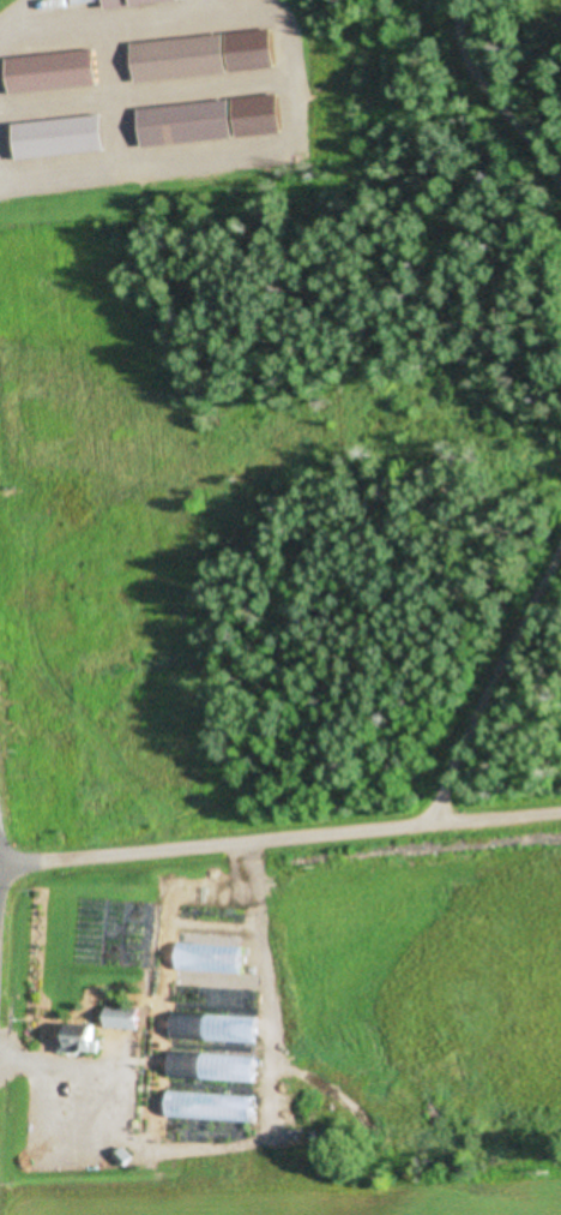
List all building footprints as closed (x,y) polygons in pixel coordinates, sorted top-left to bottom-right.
[(108,10),(189,5),(189,0),(107,0),(108,10)] [(137,84),(231,76),(228,36),(133,44),(137,84)] [(11,97),(101,89),(97,52),(8,59),(11,97)] [(141,109),(144,148),(236,141),(233,102),(141,109)] [(19,161),(108,153),(104,117),(16,125),(19,161)] [(142,1033),(147,1013),(113,1004),(108,1024),(142,1033)] [(64,1054),(102,1054),(102,1034),(64,1034),(64,1054)] [(181,1100),(194,1101),(194,1088),(182,1088),(181,1100)]
